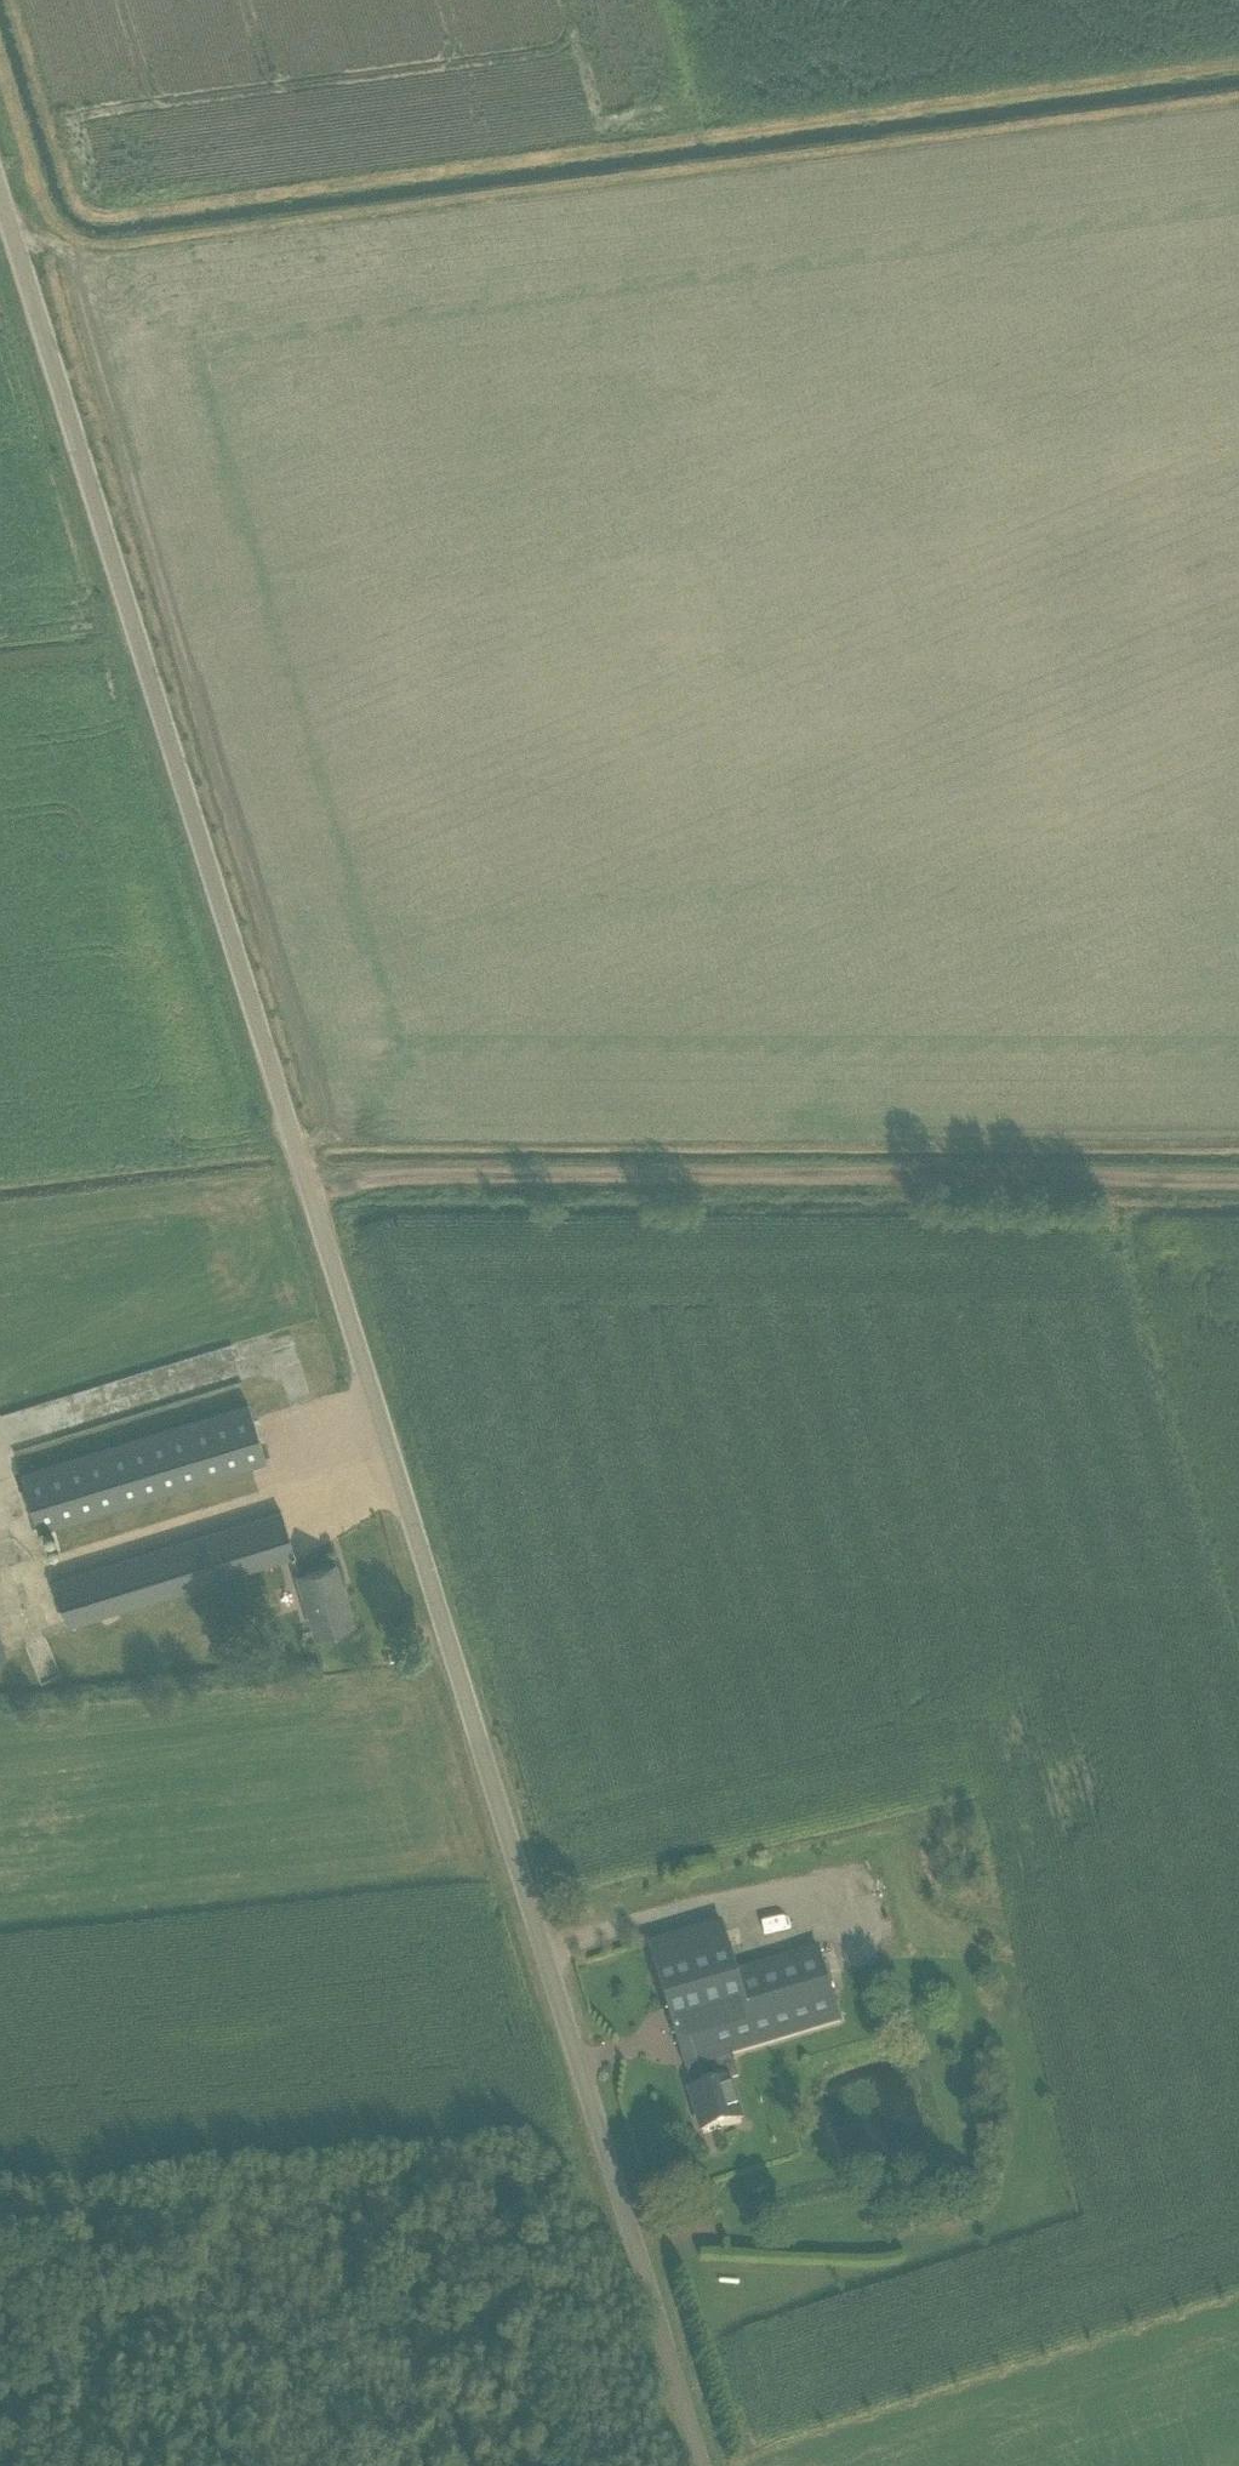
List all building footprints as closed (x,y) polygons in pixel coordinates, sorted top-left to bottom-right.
[(20,1475),(37,1531),(265,1461),(248,1405),(20,1475)] [(53,1582),(67,1627),(295,1556),(281,1512),(53,1582)] [(299,1575),(317,1633),(351,1623),(333,1565),(299,1575)] [(12,1653),(0,1609),(0,1657),(12,1653)] [(649,1945),(687,2069),(843,2023),(820,1949),(739,1974),(723,1922),(672,1938),(649,1945)] [(697,2092),(691,2093),(702,2128),(741,2116),(731,2084),(731,2081),(697,2092)]
